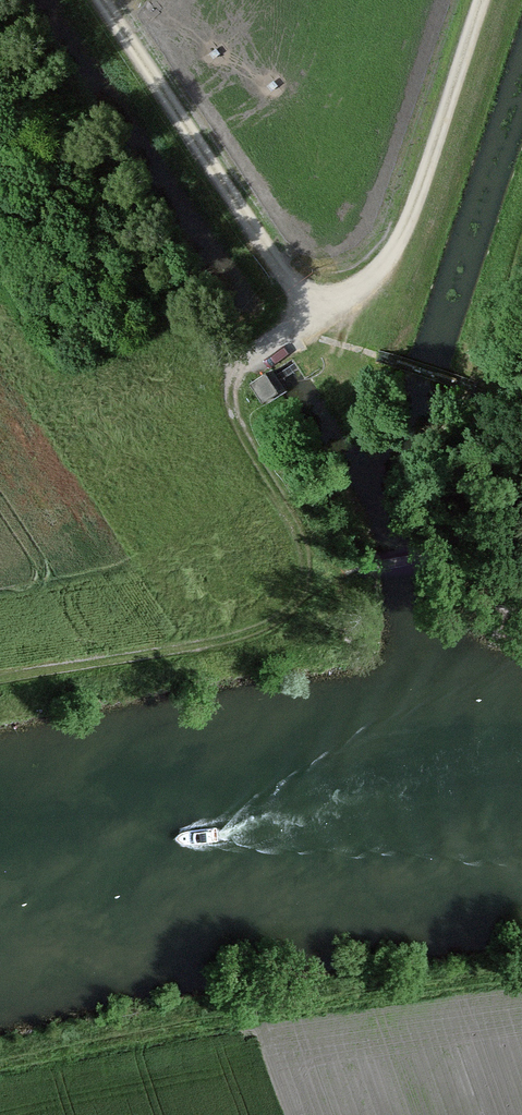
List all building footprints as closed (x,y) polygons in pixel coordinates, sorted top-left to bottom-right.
[(250,383),(265,405),(287,391),(272,369),(250,383)]
